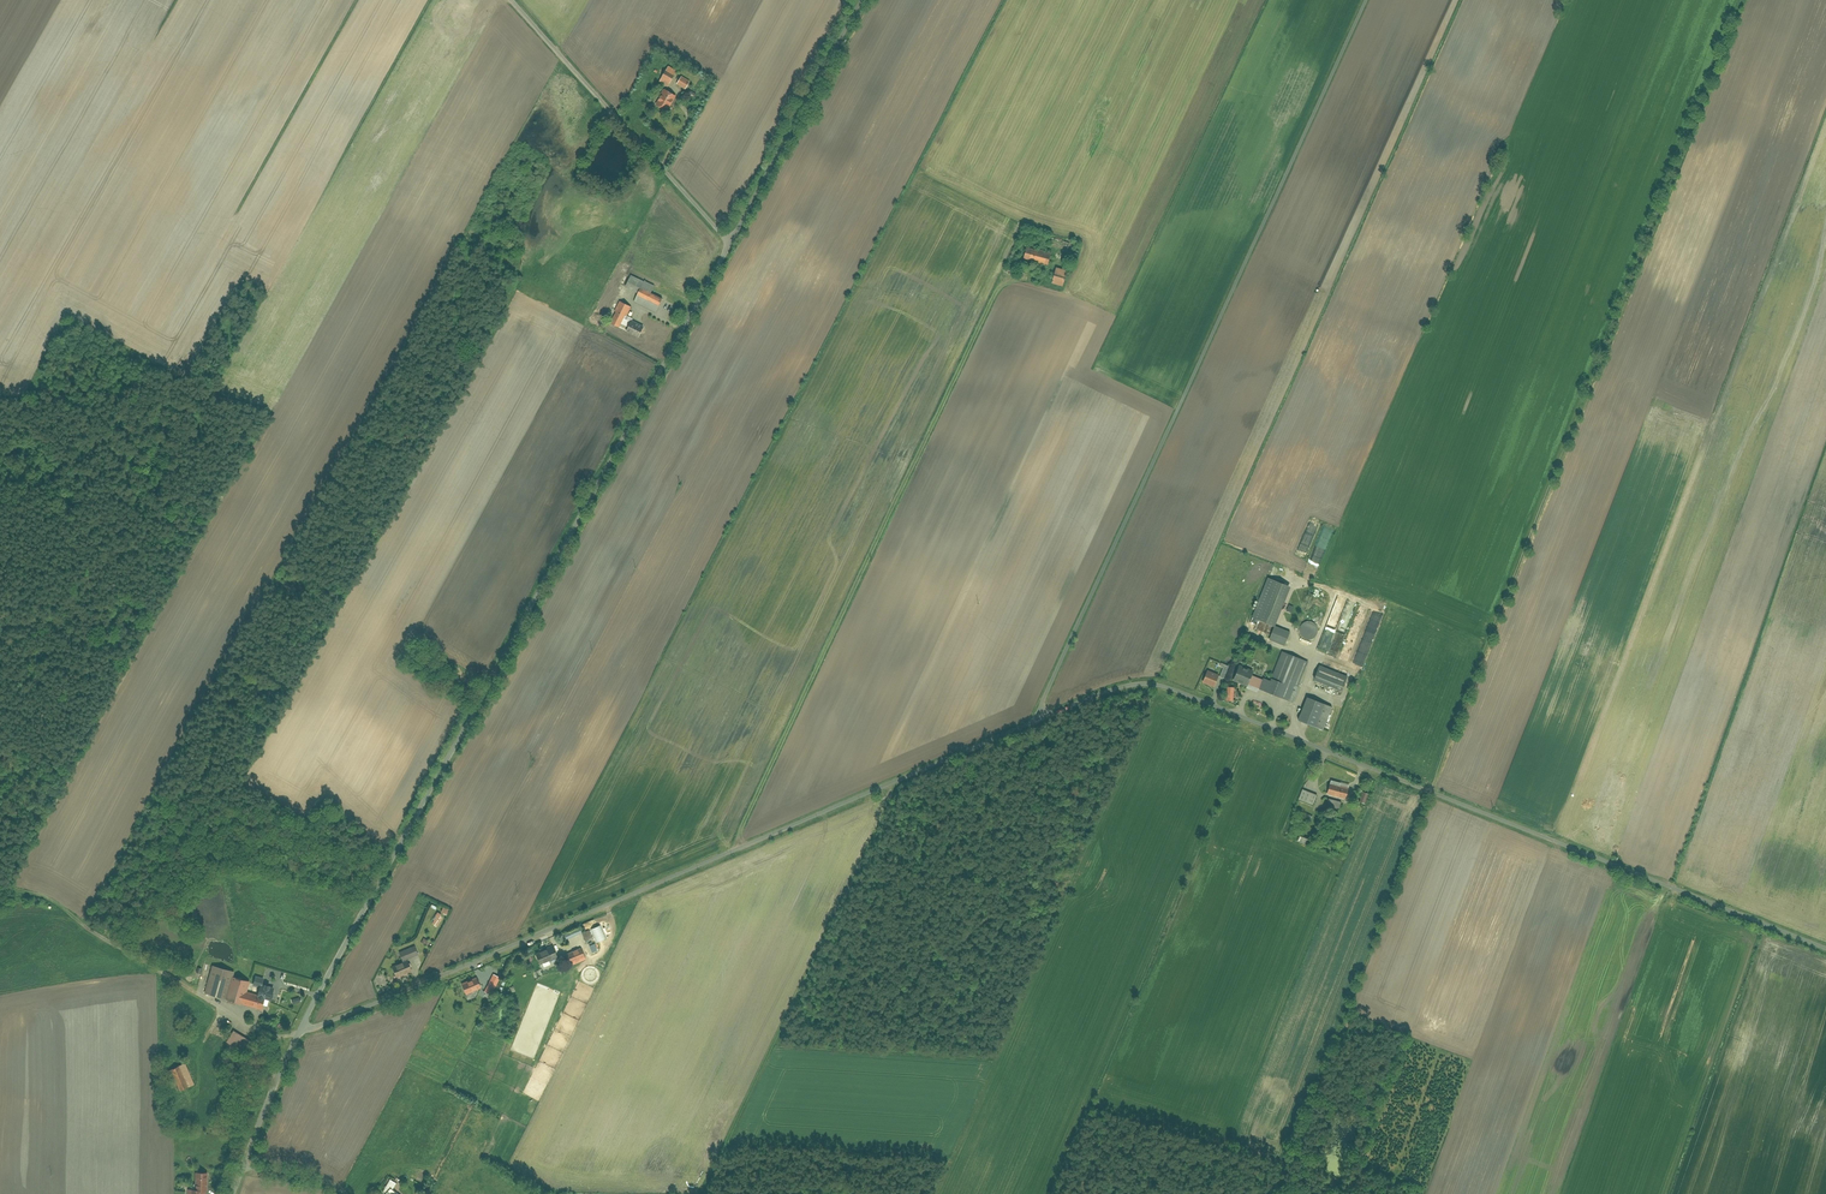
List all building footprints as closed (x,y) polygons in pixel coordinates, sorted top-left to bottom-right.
[(669,68),(660,82),(668,88),(678,73),(669,68)] [(683,78),(678,85),(687,90),(691,83),(683,78)] [(657,105),(668,112),(677,97),(667,90),(657,105)] [(1028,247),(1024,259),(1048,267),(1052,255),(1028,247)] [(1058,269),(1053,284),(1065,288),(1070,273),(1058,269)] [(664,299),(654,293),(657,288),(633,275),(627,287),(640,294),(636,302),(656,313),(664,299)] [(607,289),(599,305),(606,309),(614,292),(607,289)] [(624,325),(630,329),(628,334),(639,340),(645,328),(635,323),(636,322),(628,317),(632,309),(621,303),(611,322),(623,328),(624,325)] [(1268,578),(1254,617),(1277,626),(1291,587),(1268,578)] [(1300,629),(1301,635),(1305,639),(1311,640),(1315,638),(1318,634),(1318,629),(1315,624),(1311,622),(1305,623),(1302,625),(1300,629)] [(1277,627),(1271,640),(1285,647),(1291,634),(1277,627)] [(1282,652),(1270,683),(1253,676),(1254,672),(1239,666),(1233,682),(1248,687),(1249,684),(1294,701),(1309,662),(1282,652)] [(1321,666),(1315,680),(1343,691),(1348,677),(1321,666)] [(1220,677),(1224,679),(1228,670),(1224,668),(1220,677)] [(1208,672),(1203,683),(1215,687),(1219,676),(1208,672)] [(1309,699),(1299,720),(1323,730),(1333,709),(1309,699)] [(1330,782),(1327,793),(1346,800),(1350,788),(1330,782)] [(1303,789),(1299,801),(1314,806),(1318,794),(1303,789)] [(1364,792),(1360,802),(1365,804),(1369,794),(1364,792)] [(1330,799),(1327,805),(1340,810),(1343,803),(1330,799)] [(1301,836),(1298,842),(1309,846),(1311,840),(1301,836)] [(439,914),(432,922),(438,927),(445,918),(439,914)] [(589,930),(582,933),(586,943),(593,941),(589,930)] [(415,947),(399,953),(402,962),(418,955),(415,947)] [(536,954),(540,965),(558,957),(554,947),(536,954)] [(565,955),(571,966),(586,959),(581,948),(565,955)] [(393,967),(397,978),(412,973),(409,962),(393,967)] [(213,967),(205,994),(227,1000),(233,977),(235,972),(213,967)] [(266,997),(247,992),(249,982),(233,977),(227,1000),(262,1010),(266,997)] [(463,985),(467,995),(482,989),(478,979),(463,985)] [(489,986),(485,997),(490,999),(494,988),(489,986)] [(235,1032),(228,1044),(245,1054),(252,1042),(235,1032)] [(187,1064),(169,1071),(178,1093),(195,1086),(187,1064)] [(206,1172),(195,1172),(196,1190),(189,1191),(189,1193),(207,1193),(206,1172)] [(396,1185),(397,1184),(384,1176),(376,1188),(385,1193),(406,1193),(396,1185)]
